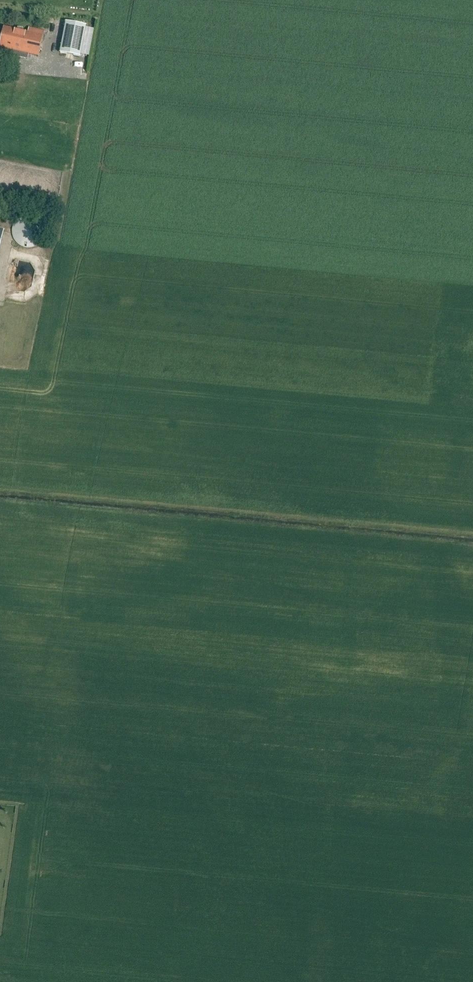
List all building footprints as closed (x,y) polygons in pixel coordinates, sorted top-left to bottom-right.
[(66,22),(60,53),(81,57),(86,25),(66,22)] [(4,27),(0,43),(0,48),(3,48),(1,59),(10,61),(11,56),(27,59),(29,54),(39,57),(45,31),(29,28),(28,33),(4,27)] [(13,227),(12,232),(13,237),(15,241),(19,245),(23,247),(28,248),(33,247),(38,245),(41,241),(44,237),(45,232),(44,227),(41,222),(38,219),(33,216),(28,216),(23,216),(19,219),(15,222),(13,227)]
